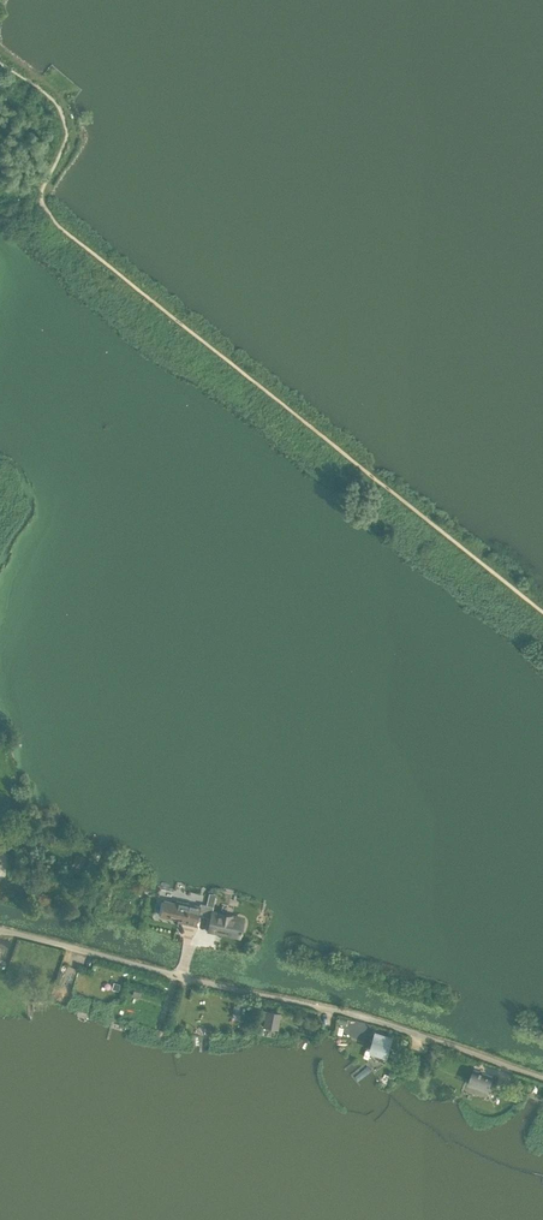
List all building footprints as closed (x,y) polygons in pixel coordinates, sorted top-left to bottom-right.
[(41,832),(39,836),(53,842),(55,837),(41,832)] [(76,857),(73,864),(81,867),(84,861),(76,857)] [(164,900),(160,915),(161,915),(162,913),(179,917),(178,921),(195,924),(196,919),(199,920),(200,915),(203,916),(206,904),(200,903),(200,905),(199,905),(198,908),(188,905),(189,903),(176,900),(176,902),(164,900)] [(206,904),(203,916),(210,917),(210,919),(208,930),(239,936),(240,931),(241,932),(242,929),(241,928),(243,920),(231,917),(232,915),(219,912),(219,914),(213,913),(212,913),(213,906),(206,904)] [(261,1010),(260,1017),(265,1018),(264,1026),(278,1029),(281,1013),(261,1010)] [(375,1033),(371,1047),(385,1052),(390,1038),(375,1033)] [(468,1082),(488,1090),(493,1078),(473,1070),(468,1082)]
